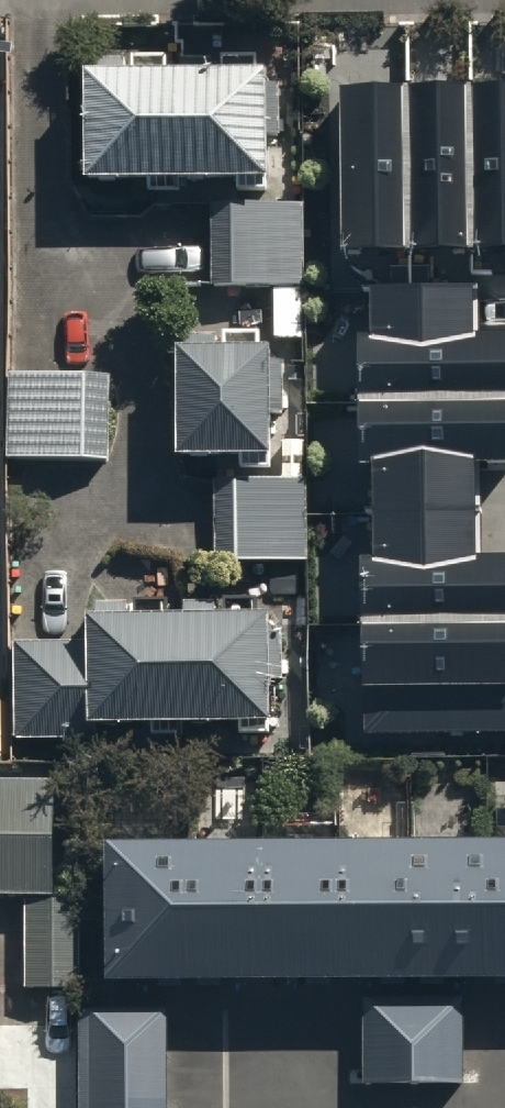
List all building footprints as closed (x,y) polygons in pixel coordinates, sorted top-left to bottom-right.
[(74,65),(75,174),(262,174),(261,64),(74,65)] [(349,705),(504,703),(504,548),(498,548),(497,477),(504,477),(504,317),(493,317),(493,269),(504,269),(504,67),(324,69),(326,270),(344,270),(349,705)] [(303,201),(208,201),(209,279),(303,279),(303,201)] [(263,447),(262,340),(173,340),(173,448),(263,447)] [(4,372),(5,461),(108,460),(107,372),(4,372)] [(216,474),(216,557),(308,556),(307,474),(216,474)] [(267,720),(266,604),(88,606),(88,639),(9,639),(10,740),(87,739),(87,722),(267,720)] [(53,894),(57,778),(0,776),(0,892),(53,894)] [(113,849),(113,983),(504,983),(504,849),(113,849)] [(83,904),(24,903),(23,987),(81,988),(83,904)] [(78,1006),(77,1107),(171,1107),(171,1007),(78,1006)] [(462,1007),(359,1007),(360,1085),(462,1085),(462,1007)]
